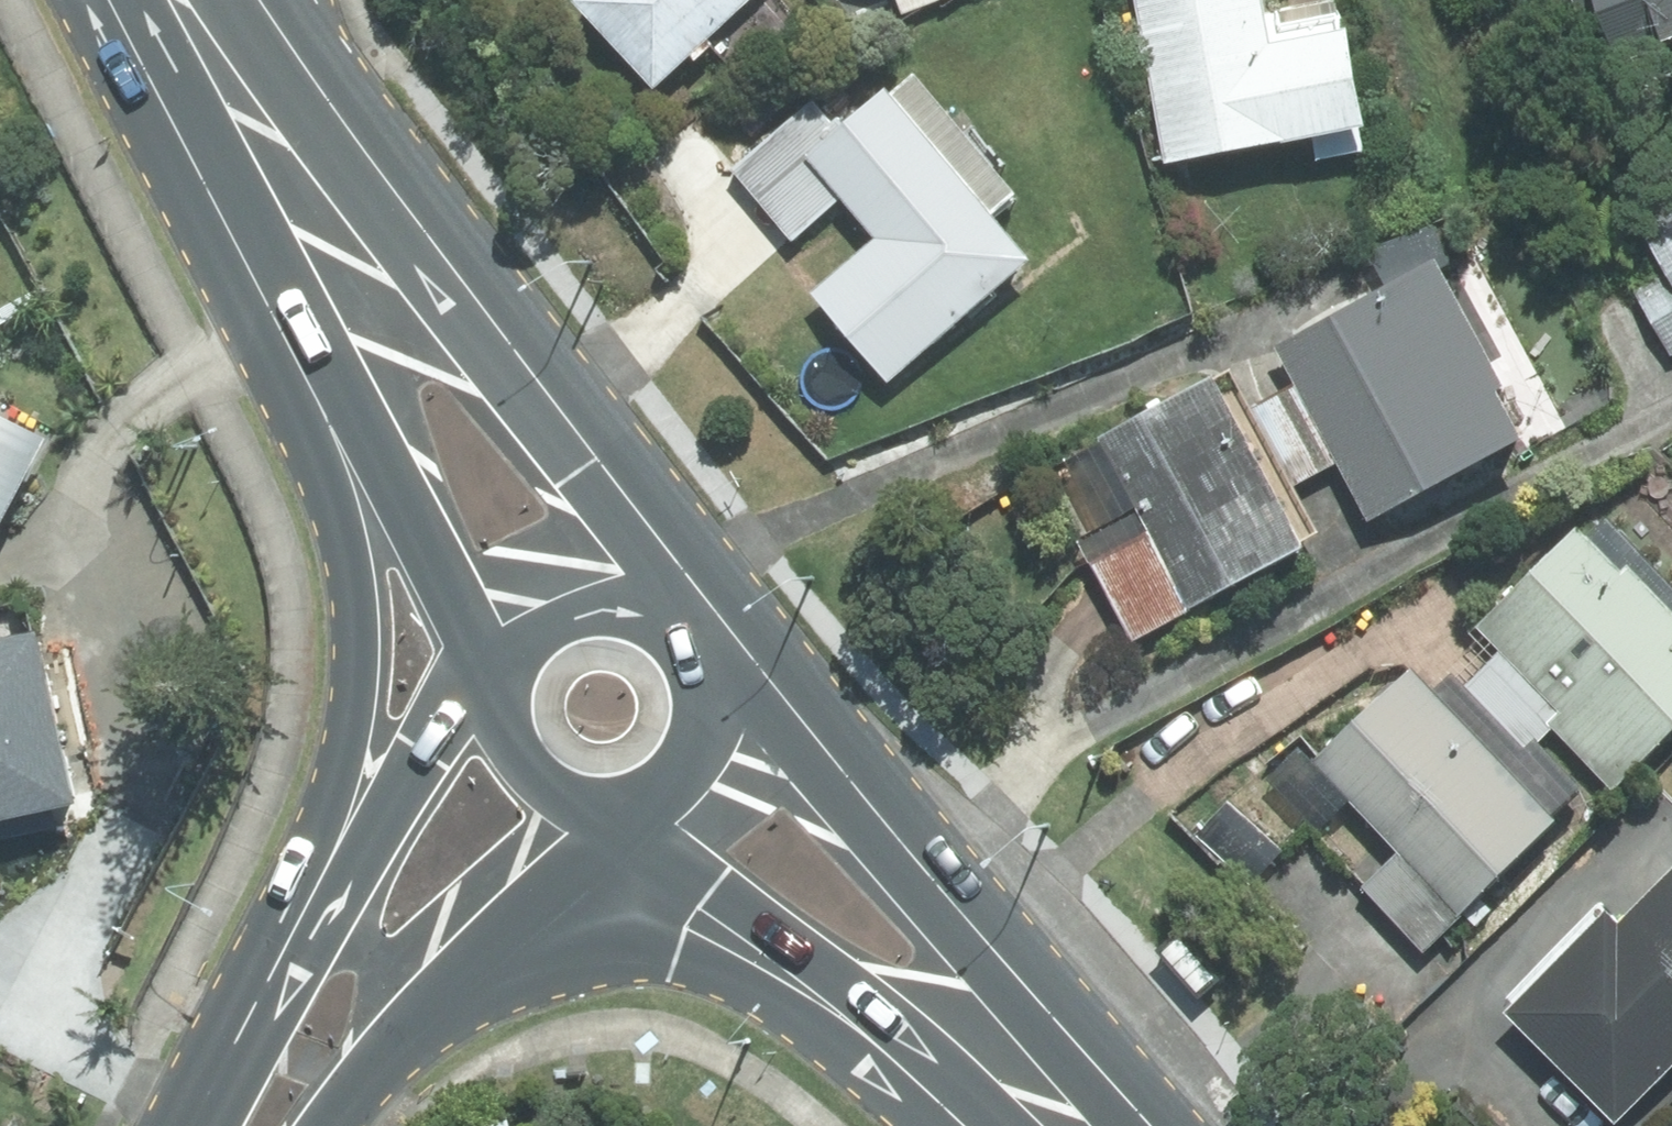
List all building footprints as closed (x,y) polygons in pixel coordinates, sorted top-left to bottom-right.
[(560,12),(645,102),(755,0),(573,0),(560,12)] [(1155,172),(1351,140),(1335,41),(1256,54),(1247,0),(1126,0),(1155,172)] [(1593,74),(1671,46),(1671,0),(1567,0),(1593,74)] [(804,107),(725,174),(786,246),(834,205),(868,245),(801,301),(878,391),(1023,269),(983,222),(1007,201),(905,82),(881,103),(875,96),(828,136),(804,107)] [(1634,296),(1668,356),(1671,354),(1671,189),(1620,219),(1657,283),(1634,296)] [(1422,270),(1265,354),(1286,393),(1327,470),(1359,529),(1509,449),(1482,400),(1490,396),(1422,270)] [(1141,541),(1085,570),(1124,646),(1292,560),(1201,384),(1087,443),(1091,450),(1056,468),(1091,535),(1128,516),(1141,541)] [(1327,470),(1286,393),(1244,415),(1285,492),(1305,481),(1327,470)] [(71,431),(0,395),(0,569),(71,431)] [(1466,635),(1550,718),(1539,729),(1607,798),(1671,733),(1671,633),(1618,579),(1611,586),(1563,538),(1466,635)] [(38,811),(105,796),(72,646),(0,661),(0,819),(38,811)] [(1399,676),(1302,768),(1391,860),(1357,893),(1385,922),(1416,954),(1546,829),(1399,676)] [(1252,889),(1280,856),(1224,809),(1196,842),(1252,889)] [(1494,1018),(1603,1125),(1608,1125),(1671,1062),(1671,874),(1667,868),(1605,933),(1592,920),(1494,1018)]
